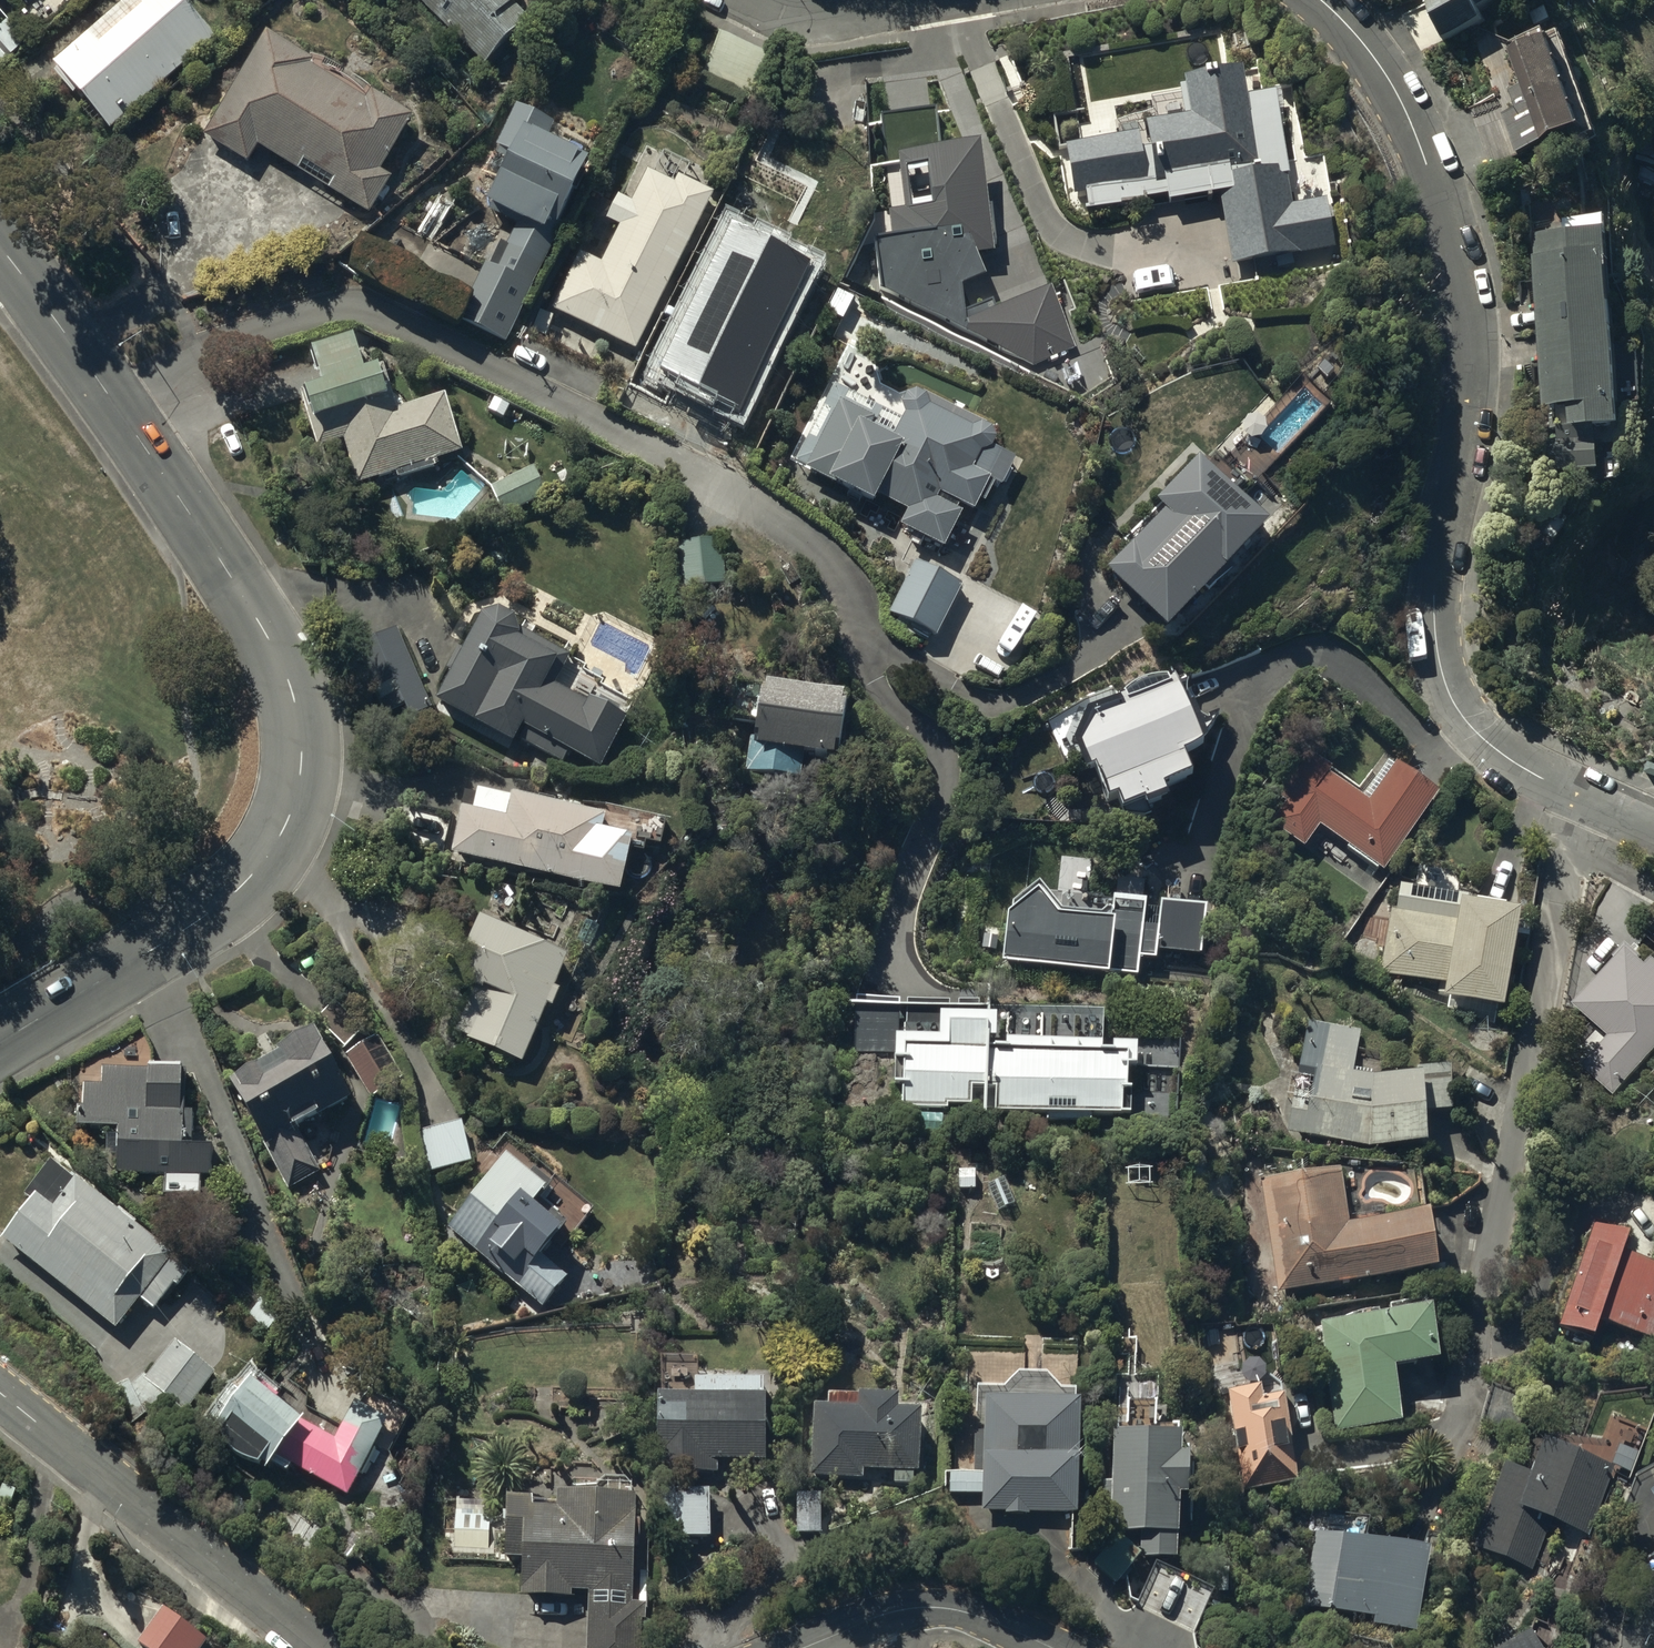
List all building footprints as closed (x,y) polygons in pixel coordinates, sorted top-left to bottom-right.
[(110,124),(216,33),(187,0),(122,0),(54,59),(110,124)] [(485,61),(528,16),(512,1),(513,0),(420,0),(485,61)] [(1434,53),(1482,33),(1474,14),(1505,0),(1451,0),(1418,14),(1434,53)] [(258,141),(369,207),(390,172),(379,166),(412,111),(372,87),(368,94),(316,63),(318,58),(266,27),(204,131),(248,157),(258,141)] [(1519,174),(1595,143),(1558,50),(1515,67),(1533,111),(1516,117),(1523,133),(1505,140),(1519,174)] [(1230,267),(1338,247),(1329,194),(1291,201),(1285,170),(1291,169),(1276,89),(1256,93),(1253,77),(1246,79),(1243,63),(1185,74),(1187,83),(1181,84),(1186,112),(1147,120),(1151,144),(1143,146),(1139,128),(1064,142),(1074,195),(1085,193),(1088,209),(1165,194),(1167,201),(1216,192),(1230,267)] [(458,314),(506,337),(564,219),(558,216),(590,152),(549,132),(555,120),(518,102),(495,149),(509,156),(488,199),(520,215),(507,242),(501,239),(490,262),(485,259),(458,314)] [(555,304),(637,345),(714,190),(678,172),(674,181),(647,168),(632,199),(620,193),(608,216),(622,222),(602,262),(581,252),(555,304)] [(1578,409),(1633,403),(1614,209),(1566,214),(1568,227),(1534,231),(1550,394),(1576,391),(1578,409)] [(741,420),(773,352),(761,347),(793,279),(790,277),(800,256),(721,219),(693,279),(704,284),(701,291),(704,293),(685,334),(723,352),(716,366),(721,368),(705,403),(741,420)] [(464,447),(444,390),(400,405),(391,379),(388,380),(380,359),(367,363),(355,329),(312,344),(324,377),(306,383),(312,401),(305,404),(319,445),(345,436),(360,479),(395,467),(398,475),(437,461),(436,457),(464,447)] [(902,522),(944,543),(963,506),(937,495),(940,490),(976,505),(981,495),(988,498),(997,478),(1004,481),(1015,455),(993,443),(994,442),(994,441),(995,440),(995,439),(996,437),(996,436),(996,435),(996,434),(996,433),(996,432),(996,430),(996,429),(995,428),(995,427),(994,426),(994,425),(993,424),(992,423),(991,423),(990,422),(989,421),(988,421),(987,420),(986,420),(985,420),(984,420),(983,420),(981,420),(980,420),(979,420),(978,421),(977,421),(976,421),(975,422),(974,423),(930,402),(930,401),(930,400),(930,398),(930,397),(929,396),(929,395),(928,394),(928,393),(927,392),(926,391),(925,390),(924,390),(923,389),(922,389),(921,388),(920,388),(919,388),(918,387),(917,387),(915,387),(914,388),(913,388),(912,388),(911,389),(910,389),(909,390),(908,391),(907,391),(906,392),(906,393),(905,394),(905,395),(904,396),(904,397),(904,398),(903,400),(903,401),(903,402),(904,403),(904,404),(904,405),(905,406),(905,408),(906,408),(902,416),(835,381),(796,458),(831,476),(832,473),(877,496),(880,490),(910,506),(902,522)] [(1600,425),(1566,433),(1568,439),(1561,440),(1565,460),(1606,451),(1600,425)] [(1109,564),(1169,620),(1267,515),(1201,453),(1159,497),(1162,501),(1125,540),(1129,544),(1109,564)] [(535,464),(491,485),(505,514),(549,493),(535,464)] [(726,588),(721,535),(677,539),(682,593),(726,588)] [(891,611),(937,633),(962,580),(915,558),(891,611)] [(602,764),(626,714),(592,694),(588,699),(555,682),(569,653),(519,625),(519,624),(519,623),(519,621),(518,620),(518,619),(517,618),(516,616),(516,615),(515,614),(514,613),(513,612),(512,611),(511,610),(510,610),(509,609),(508,608),(507,608),(505,607),(504,607),(503,606),(502,606),(500,606),(499,606),(498,606),(496,606),(495,606),(494,606),(492,606),(491,606),(490,607),(489,607),(487,608),(486,608),(485,609),(484,610),(464,646),(460,644),(448,667),(452,669),(437,697),(513,738),(522,721),(602,764)] [(433,708),(395,625),(355,641),(395,726),(433,708)] [(808,750),(841,753),(848,684),(767,676),(767,680),(734,677),(730,719),(749,721),(744,771),(805,777),(808,750)] [(1162,790),(1191,778),(1183,757),(1211,745),(1196,709),(1189,712),(1176,681),(1169,684),(1127,701),(1090,716),(1088,724),(1078,720),(1073,736),(1080,738),(1076,749),(1087,776),(1097,772),(1115,817),(1146,805),(1148,811),(1167,803),(1162,790)] [(1270,822),(1306,845),(1321,822),(1387,865),(1439,787),(1398,760),(1395,763),(1388,758),(1365,793),(1329,769),(1333,763),(1306,744),(1274,792),(1285,800),(1270,822)] [(451,850),(621,886),(633,832),(604,826),(607,810),(514,790),(514,792),(479,785),(477,790),(464,787),(451,850)] [(1443,993),(1506,1003),(1522,905),(1469,896),(1470,891),(1458,889),(1461,872),(1420,865),(1417,884),(1402,881),(1398,900),(1393,900),(1381,972),(1445,982),(1443,993)] [(1202,907),(1168,904),(1166,920),(1140,918),(1142,899),(1117,897),(1116,908),(1109,907),(1109,911),(1063,907),(1041,881),(1008,909),(1003,959),(1136,972),(1138,953),(1155,954),(1155,945),(1198,949),(1202,907)] [(468,1036),(524,1060),(569,951),(482,915),(457,973),(476,981),(456,1028),(469,1033),(468,1036)] [(1615,1091),(1653,1050),(1653,957),(1648,963),(1632,947),(1580,1001),(1613,1033),(1585,1062),(1615,1091)] [(1094,1110),(1133,1110),(1133,1083),(1129,1083),(1129,1059),(1138,1059),(1138,1039),(1115,1039),(1115,1045),(1103,1045),(1103,1038),(1007,1039),(1007,1043),(990,1043),(990,1037),(998,1037),(998,1011),(942,1011),(942,1031),(895,1032),(895,1082),(902,1082),(903,1106),(948,1105),(948,1101),(973,1101),(973,1084),(983,1084),(983,1104),(979,1104),(979,1111),(990,1111),(989,1084),(995,1084),(996,1111),(1049,1111),(1049,1119),(1094,1118),(1094,1110)] [(1288,1130),(1369,1142),(1428,1137),(1428,1106),(1451,1106),(1451,1063),(1418,1063),(1418,1068),(1382,1071),(1382,1051),(1359,1047),(1361,1028),(1306,1019),(1299,1070),(1291,1069),(1287,1092),(1294,1093),(1288,1130)] [(289,1183),(320,1167),(301,1131),(307,1128),(303,1121),(355,1094),(316,1021),(280,1040),(283,1047),(236,1071),(241,1081),(236,1083),(289,1183)] [(347,1053),(371,1092),(403,1072),(379,1033),(347,1053)] [(155,1065),(103,1064),(103,1081),(83,1081),(82,1102),(79,1102),(78,1107),(82,1107),(82,1112),(78,1112),(78,1123),(118,1124),(117,1171),(164,1172),(164,1191),(200,1192),(201,1173),(212,1173),(213,1141),(192,1141),(192,1106),(185,1106),(186,1067),(181,1067),(181,1062),(155,1062),(155,1065)] [(471,1159),(461,1118),(419,1128),(428,1169),(471,1159)] [(543,1302),(566,1274),(541,1253),(570,1218),(539,1193),(546,1185),(508,1153),(448,1224),(543,1302)] [(3,1235),(117,1325),(141,1295),(154,1306),(175,1280),(179,1283),(190,1268),(172,1254),(176,1250),(147,1227),(145,1229),(135,1221),(137,1218),(121,1205),(119,1207),(77,1173),(75,1175),(52,1157),(26,1190),(34,1196),(3,1235)] [(1281,1287),(1440,1261),(1431,1204),(1351,1217),(1342,1164),(1263,1177),(1281,1287)] [(1593,1332),(1598,1317),(1653,1335),(1653,1260),(1617,1248),(1624,1229),(1592,1219),(1558,1321),(1593,1332)] [(1321,1316),(1338,1427),(1405,1417),(1396,1359),(1442,1352),(1434,1299),(1321,1316)] [(218,1368),(176,1334),(146,1370),(143,1367),(132,1380),(129,1378),(113,1385),(128,1419),(144,1412),(157,1411),(170,1396),(186,1408),(218,1368)] [(766,1455),(766,1371),(707,1371),(707,1363),(697,1363),(697,1352),(663,1352),(662,1388),(659,1388),(659,1469),(718,1469),(718,1455),(766,1455)] [(1031,1511),(1081,1511),(1082,1385),(1061,1385),(1048,1369),(1018,1370),(1005,1385),(979,1385),(978,1471),(948,1471),(948,1482),(951,1482),(951,1489),(984,1489),(984,1509),(1006,1509),(1006,1513),(1031,1513),(1031,1511)] [(274,1443),(346,1489),(390,1420),(357,1399),(335,1433),(307,1415),(311,1410),(257,1376),(223,1429),(266,1456),(274,1443)] [(1245,1485),(1300,1476),(1286,1388),(1265,1391),(1264,1380),(1229,1386),(1245,1485)] [(921,1467),(924,1402),(901,1401),(901,1388),(859,1386),(859,1391),(831,1390),(830,1402),(816,1401),(813,1471),(862,1473),(863,1465),(895,1467),(895,1479),(915,1480),(916,1467),(921,1467)] [(1150,1426),(1115,1426),(1114,1478),(1106,1478),(1105,1503),(1114,1503),(1114,1527),(1124,1527),(1096,1559),(1117,1577),(1140,1551),(1179,1551),(1180,1487),(1190,1487),(1190,1446),(1185,1446),(1185,1393),(1150,1392),(1150,1426)] [(1472,1542),(1531,1565),(1550,1517),(1588,1532),(1615,1463),(1541,1434),(1527,1469),(1505,1460),(1472,1542)] [(656,1531),(713,1532),(714,1486),(657,1485),(656,1531)] [(644,1600),(634,1600),(634,1545),(641,1545),(642,1515),(638,1515),(638,1487),(559,1486),(559,1502),(535,1501),(535,1490),(507,1489),(506,1553),(522,1553),(522,1593),(572,1594),(572,1588),(588,1588),(587,1647),(643,1647),(644,1600)] [(798,1528),(825,1528),(824,1490),(798,1490),(798,1528)] [(1413,1626),(1423,1541),(1346,1531),(1349,1509),(1298,1503),(1294,1540),(1311,1542),(1304,1603),(1376,1612),(1375,1621),(1413,1626)] [(208,1636),(165,1605),(139,1639),(151,1647),(199,1647),(208,1636)] [(1490,1647),(1541,1647),(1529,1626),(1490,1647)]
